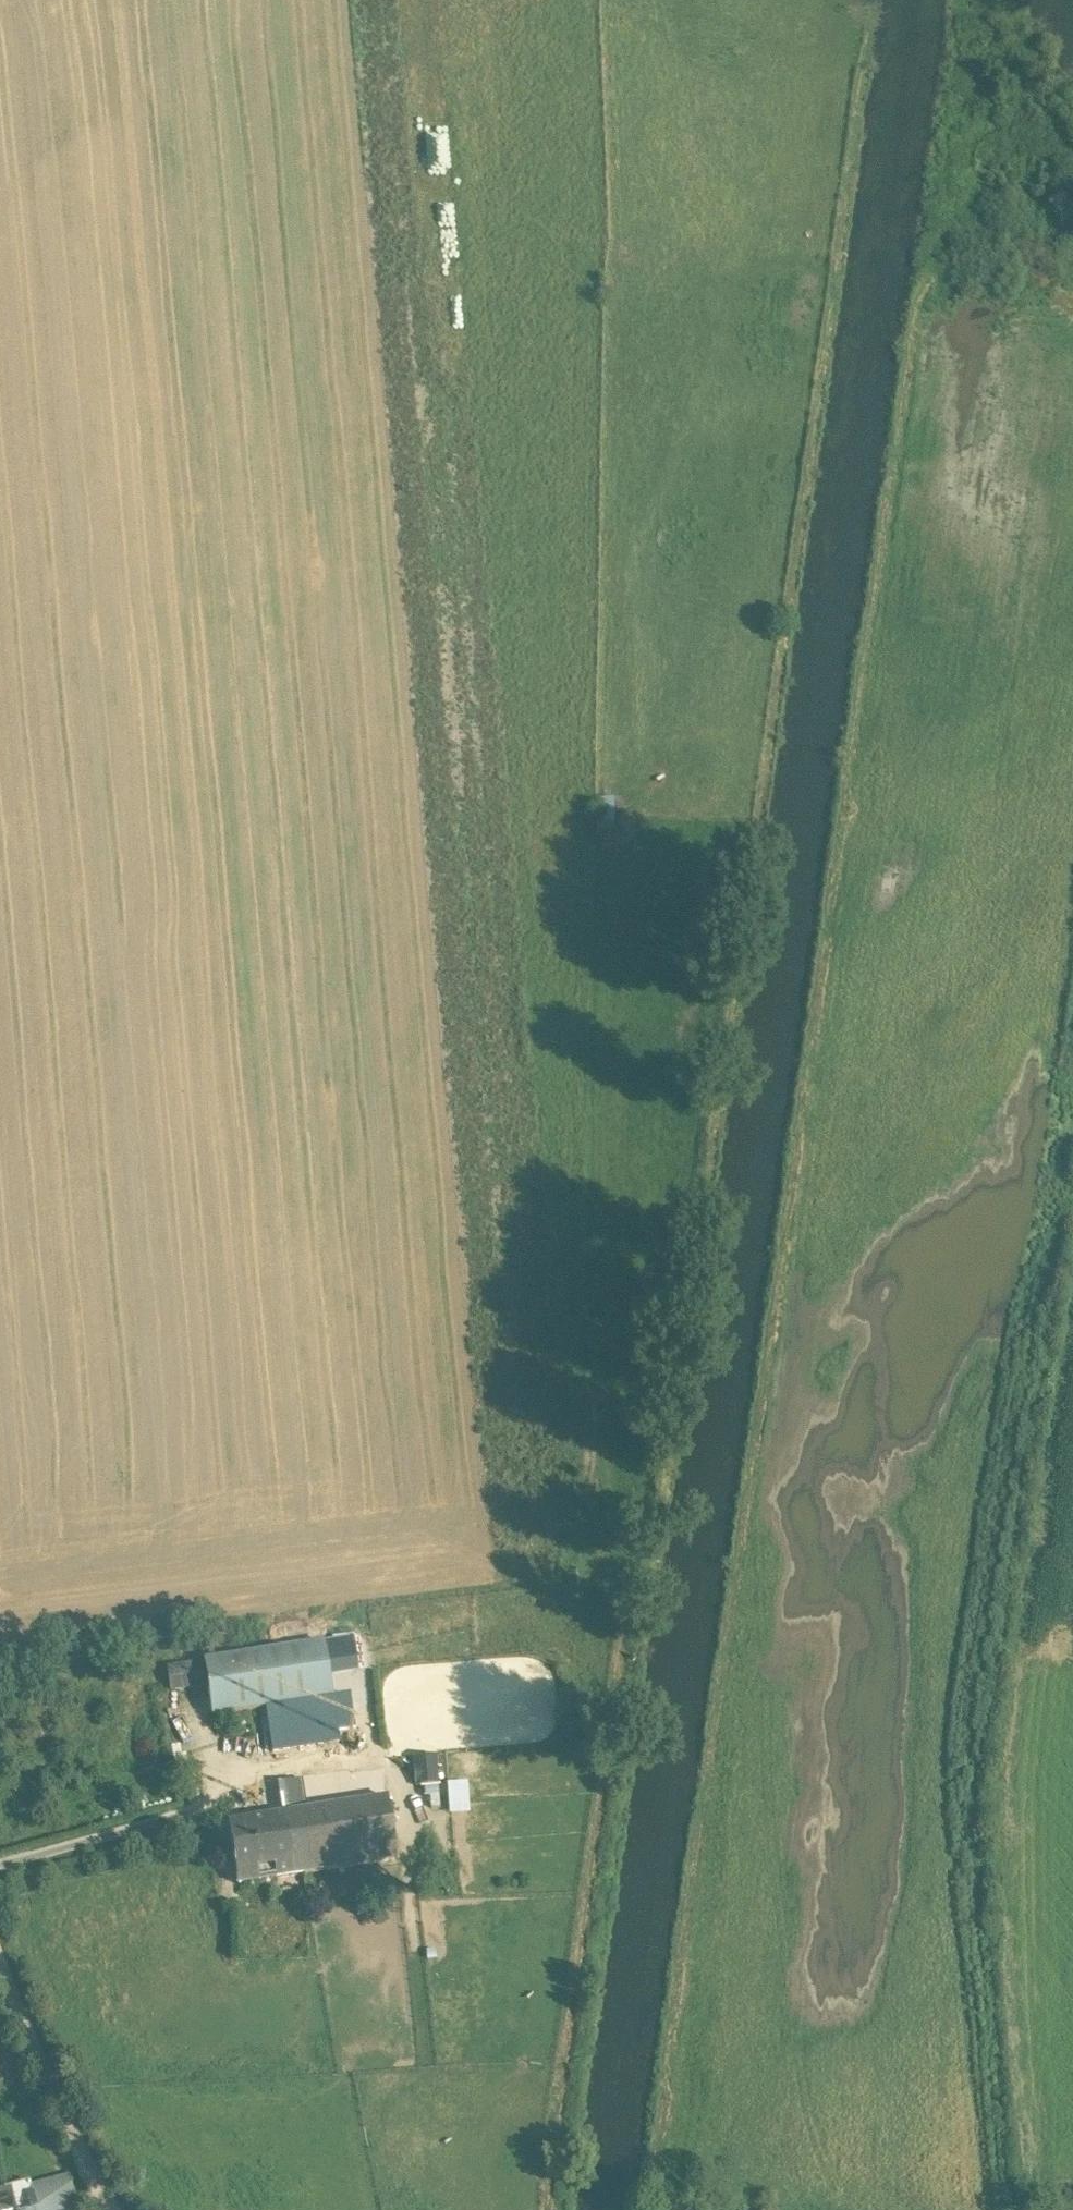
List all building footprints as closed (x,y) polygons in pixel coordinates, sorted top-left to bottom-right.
[(354,1638),(204,1661),(212,1716),(266,1708),(273,1753),(288,1751),(283,1716),(331,1696),(328,1674),(358,1669),(354,1638)] [(331,1696),(283,1716),(288,1751),(339,1743),(331,1696)] [(415,1785),(438,1784),(436,1754),(413,1756),(415,1785)] [(478,1772),(441,1777),(450,1841),(484,1836),(484,1841),(487,1840),(487,1836),(496,1835),(496,1825),(507,1823),(503,1793),(490,1795),(489,1783),(479,1785),(478,1772)] [(301,1780),(277,1783),(280,1797),(303,1794),(301,1780)] [(388,1798),(305,1811),(303,1794),(280,1797),(282,1814),(291,1877),(303,1875),(397,1861),(388,1798)] [(282,1814),(228,1823),(237,1886),(291,1877),(282,1814)] [(397,1861),(303,1875),(304,1882),(398,1867),(397,1861)] [(0,2193),(0,2209),(29,2209),(74,2198),(68,2175),(0,2193)] [(29,2209),(77,2209),(74,2198),(29,2209)]
